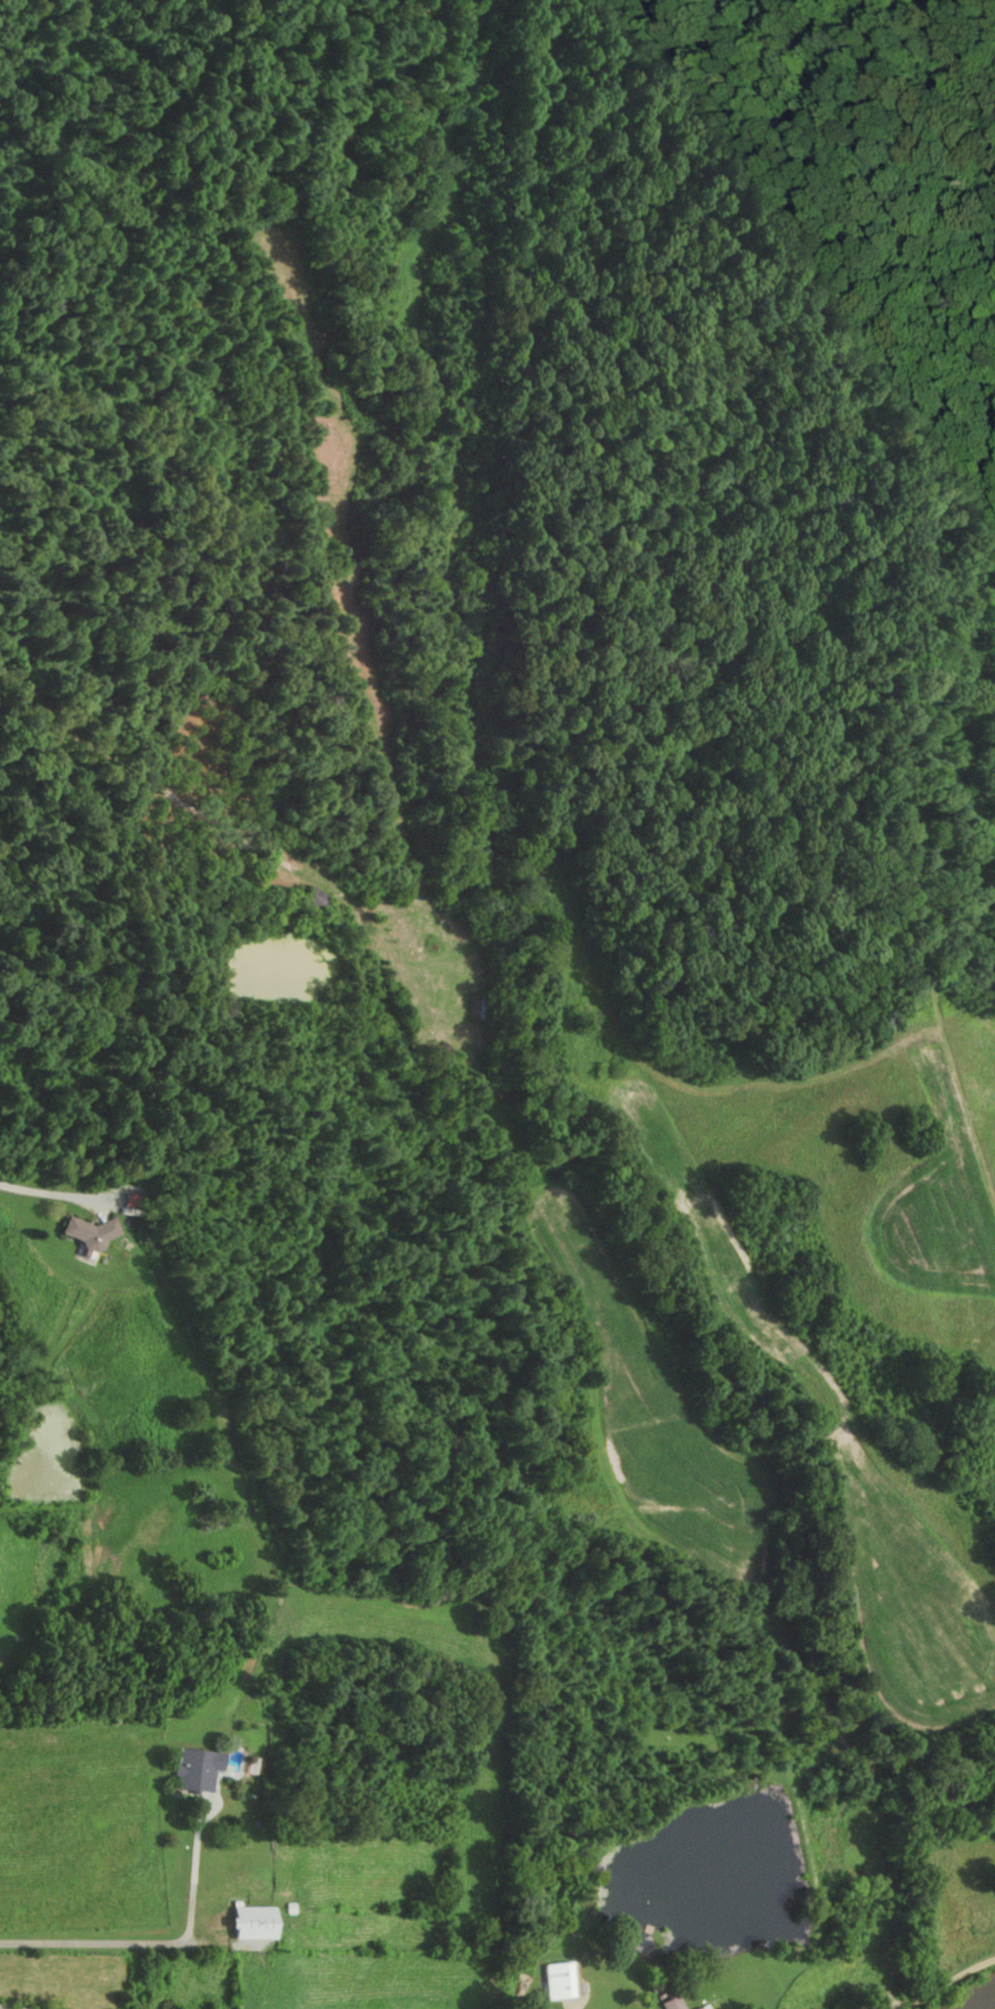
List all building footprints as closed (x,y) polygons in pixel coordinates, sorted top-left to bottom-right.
[(316,912),(326,896),(309,885),(298,901),(316,912)] [(219,1753),(171,1749),(168,1790),(210,1793),(211,1771),(218,1772),(219,1753)] [(266,1940),(266,1908),(225,1907),(225,1919),(221,1919),(221,1939),(266,1940)] [(542,2000),(568,1997),(564,1962),(538,1965),(542,2000)] [(676,1995),(659,2002),(662,2008),(682,2008),(676,1995)]
